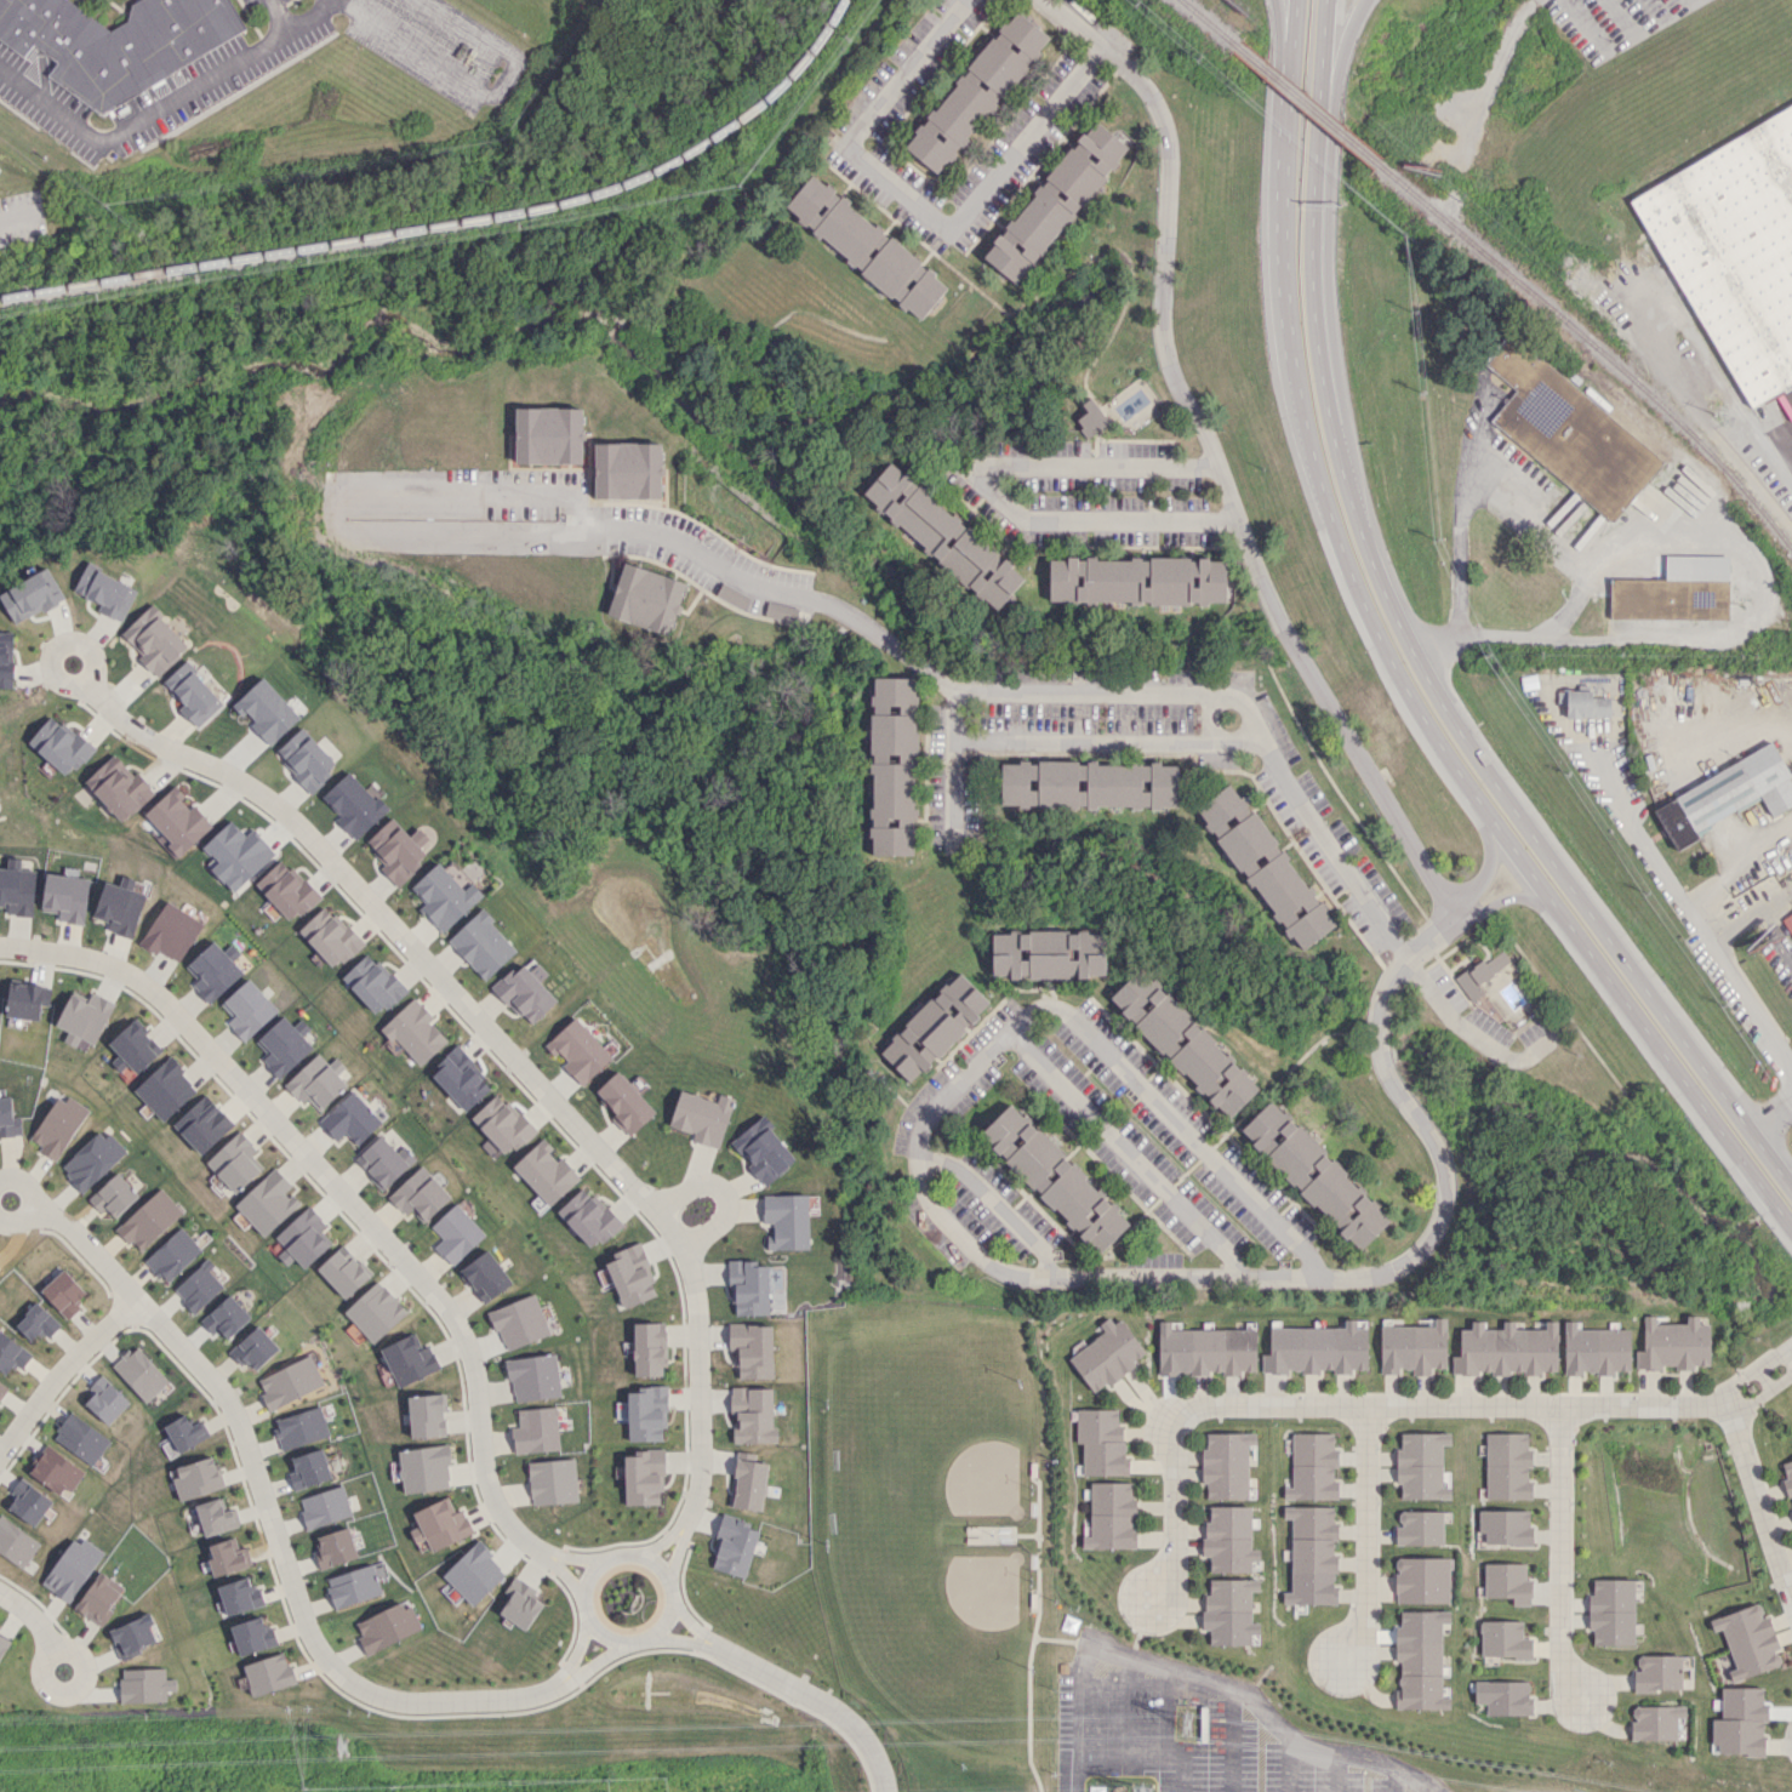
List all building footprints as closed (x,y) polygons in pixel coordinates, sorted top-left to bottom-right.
[(24,56),(0,39),(0,0),(69,0),(110,32),(129,21),(132,5),(140,0),(229,0),(246,28),(102,115),(47,75),(57,62),(34,44),(24,56)] [(1049,36),(1013,8),(905,148),(939,175),(1025,64),(1027,65),(1049,36)] [(1746,410),(1791,386),(1791,106),(1630,192),(1746,410)] [(1020,286),(1126,145),(1091,118),(984,259),(1020,286)] [(783,210),(922,318),(949,283),(810,175),(783,210)] [(1489,422),(1516,388),(1484,364),(1509,333),(1665,460),(1613,523),(1489,422)] [(1075,422),(1089,438),(1109,420),(1089,398),(1082,404),(1087,410),(1075,422)] [(583,463),(582,407),(515,408),(516,464),(583,463)] [(594,443),(595,499),(662,498),(661,442),(594,443)] [(862,495),(997,610),(1025,576),(890,462),(862,495)] [(1729,556),(1665,555),(1664,579),(1611,578),(1610,618),(1728,620),(1729,556)] [(1049,603),(1225,603),(1225,559),(1049,559),(1049,603)] [(686,582),(624,562),(607,616),(669,635),(686,582)] [(98,611),(123,622),(138,586),(87,565),(76,591),(102,602),(98,611)] [(66,599),(51,568),(0,592),(0,593),(15,624),(66,599)] [(765,617),(791,620),(793,605),(767,602),(765,617)] [(158,675),(190,645),(151,605),(120,635),(158,675)] [(13,687),(14,664),(12,663),(13,631),(0,631),(0,686),(13,687)] [(163,681),(183,705),(179,709),(195,727),(223,704),(186,661),(163,681)] [(232,705),(241,715),(243,714),(270,744),(300,717),(263,677),(232,705)] [(915,677),(871,677),(871,855),(916,855),(915,677)] [(1610,697),(1591,696),(1591,690),(1566,690),(1566,716),(1610,717),(1610,697)] [(27,741),(66,777),(92,750),(53,713),(27,741)] [(338,765),(302,727),(274,753),(310,791),(338,765)] [(1673,846),(1762,799),(1771,816),(1791,805),(1791,782),(1772,744),(1652,806),(1673,846)] [(83,782),(121,822),(152,792),(113,753),(83,782)] [(1177,809),(1178,765),(1001,761),(1000,805),(1177,809)] [(319,798),(356,838),(386,810),(350,770),(319,798)] [(1334,927),(1234,780),(1197,806),(1297,952),(1334,927)] [(144,814),(170,842),(166,846),(177,857),(210,826),(182,797),(184,795),(174,785),(144,814)] [(365,841),(384,863),(379,867),(396,886),(429,856),(420,846),(429,838),(419,827),(409,836),(392,817),(365,841)] [(197,850),(234,891),(275,855),(252,829),(244,836),(230,821),(197,850)] [(291,922),(318,896),(282,858),(254,883),(291,922)] [(483,895),(472,882),(464,889),(439,861),(410,887),(425,903),(419,908),(441,933),(483,895)] [(0,868),(0,906),(7,906),(7,915),(33,916),(35,869),(0,868)] [(88,877),(45,873),(42,910),(58,912),(57,922),(84,924),(88,877)] [(93,917),(109,921),(107,931),(133,938),(145,894),(131,890),(134,879),(122,876),(119,885),(104,881),(93,917)] [(203,923),(166,900),(140,942),(177,965),(203,923)] [(297,930),(334,969),(361,943),(325,904),(297,930)] [(447,940),(485,980),(517,949),(480,909),(447,940)] [(1783,916),(1791,933),(1791,911),(1783,916)] [(992,932),(993,977),(1106,976),(1106,931),(992,932)] [(231,944),(223,951),(213,940),(185,966),(196,979),(191,984),(208,1003),(243,973),(231,960),(239,953),(231,944)] [(1484,993),(1478,984),(1511,962),(1501,948),(1455,979),(1471,1001),(1484,993)] [(341,977),(377,1016),(405,990),(368,951),(341,977)] [(539,981),(547,974),(530,955),(494,988),(529,1026),(557,1000),(539,981)] [(1110,996),(1226,1120),(1258,1089),(1142,966),(1110,996)] [(912,1084),(977,1015),(972,1011),(985,996),(958,970),(879,1053),(912,1084)] [(244,1041),(278,1009),(248,978),(220,1004),(231,1016),(225,1022),(244,1041)] [(6,1016),(39,1020),(40,1004),(49,1005),(51,987),(10,982),(6,1016)] [(56,1025),(68,1031),(63,1041),(76,1047),(79,1038),(95,1045),(114,1002),(91,992),(88,999),(71,991),(56,1025)] [(428,1020),(432,1017),(414,997),(382,1027),(418,1067),(447,1041),(428,1020)] [(255,1042),(267,1054),(261,1060),(278,1079),(312,1047),(301,1036),(309,1028),(300,1019),(292,1026),(283,1015),(255,1042)] [(612,1056),(574,1017),(546,1044),(565,1063),(562,1066),(582,1086),(612,1056)] [(118,1054),(111,1062),(120,1071),(128,1064),(137,1074),(162,1050),(133,1019),(108,1043),(118,1054)] [(491,1087),(469,1063),(472,1060),(458,1045),(429,1072),(465,1111),(491,1087)] [(301,1104),(307,1099),(318,1111),(347,1085),(336,1073),(343,1066),(335,1057),(327,1064),(317,1053),(283,1084),(301,1104)] [(198,1088),(169,1057),(133,1090),(163,1121),(198,1088)] [(629,1136),(656,1111),(617,1070),(596,1091),(617,1114),(612,1118),(629,1136)] [(381,1121),(351,1090),(318,1121),(335,1140),(344,1132),(356,1145),(381,1121)] [(734,1097),(719,1093),(717,1101),(679,1090),(669,1126),(694,1133),(692,1141),(720,1149),(734,1097)] [(497,1092),(470,1118),(488,1137),(481,1144),(490,1153),(497,1147),(507,1157),(534,1130),(497,1092)] [(60,1093),(28,1140),(55,1159),(88,1111),(60,1093)] [(201,1155),(234,1123),(205,1094),(172,1125),(201,1155)] [(21,1136),(20,1117),(11,1117),(10,1097),(0,1097),(0,1136),(21,1136)] [(1360,1251),(1391,1218),(1270,1099),(1238,1131),(1360,1251)] [(1099,1254),(1131,1222),(1010,1102),(978,1134),(1099,1254)] [(763,1116),(731,1141),(750,1165),(749,1166),(764,1186),(797,1160),(763,1116)] [(83,1192),(124,1152),(100,1127),(59,1168),(83,1192)] [(262,1168),(250,1155),(256,1149),(239,1130),(205,1162),(235,1193),(262,1168)] [(397,1153),(380,1134),(354,1158),(382,1190),(415,1159),(404,1147),(397,1153)] [(512,1166),(549,1206),(578,1179),(552,1149),(552,1148),(543,1138),(512,1166)] [(451,1197),(421,1165),(387,1196),(405,1216),(411,1210),(423,1223),(451,1197)] [(301,1203),(289,1190),(292,1188),(275,1168),(234,1203),(262,1236),(301,1203)] [(105,1208),(114,1217),(138,1195),(116,1172),(87,1199),(100,1212),(105,1208)] [(593,1250),(620,1224),(584,1185),(556,1211),(593,1250)] [(116,1228),(138,1252),(182,1211),(160,1187),(116,1228)] [(767,1250),(809,1249),(808,1194),(762,1195),(763,1222),(773,1222),(773,1234),(767,1234),(767,1250)] [(430,1226),(442,1238),(433,1247),(451,1266),(485,1234),(455,1202),(430,1226)] [(274,1236),(285,1248),(277,1255),(286,1265),(294,1258),(304,1268),(332,1243),(319,1229),(326,1224),(309,1205),(274,1236)] [(201,1250),(179,1227),(144,1260),(165,1283),(201,1250)] [(606,1262),(622,1308),(659,1295),(640,1242),(612,1252),(615,1259),(606,1262)] [(316,1268),(344,1299),(369,1276),(341,1245),(316,1268)] [(483,1303),(512,1284),(488,1249),(460,1268),(483,1303)] [(769,1314),(768,1265),(757,1265),(757,1260),(730,1260),(731,1315),(769,1314)] [(224,1285),(203,1261),(172,1289),(194,1313),(224,1285)] [(85,1293),(63,1269),(40,1290),(67,1319),(80,1307),(75,1302),(85,1293)] [(373,1343),(407,1311),(377,1280),(344,1312),(373,1343)] [(213,1335),(219,1330),(227,1339),(250,1317),(228,1293),(199,1321),(213,1335)] [(489,1310),(504,1351),(549,1334),(535,1293),(489,1310)] [(48,1338),(61,1324),(36,1302),(14,1325),(31,1341),(40,1331),(48,1338)] [(1119,1314),(1101,1326),(1105,1333),(1068,1356),(1092,1393),(1137,1365),(1134,1359),(1144,1353),(1119,1314)] [(1708,1368),(1709,1324),(1698,1323),(1698,1315),(1686,1315),(1685,1324),(1655,1323),(1655,1315),(1643,1315),(1642,1350),(1635,1350),(1635,1367),(1708,1368)] [(1380,1374),(1399,1374),(1399,1368),(1411,1369),(1411,1375),(1429,1375),(1429,1367),(1445,1367),(1446,1318),(1433,1317),(1433,1326),(1380,1325),(1380,1374)] [(1269,1328),(1269,1354),(1261,1354),(1262,1372),(1320,1372),(1320,1368),(1333,1368),(1333,1374),(1352,1374),(1352,1369),(1367,1369),(1367,1328),(1355,1328),(1355,1319),(1344,1319),(1344,1328),(1269,1328)] [(1564,1375),(1581,1375),(1581,1373),(1615,1374),(1615,1370),(1629,1370),(1630,1329),(1578,1328),(1578,1320),(1564,1320),(1564,1375)] [(1159,1375),(1209,1375),(1209,1371),(1222,1371),(1222,1376),(1240,1376),(1240,1370),(1256,1371),(1256,1329),(1180,1329),(1180,1321),(1159,1321),(1159,1375)] [(1452,1375),(1478,1375),(1478,1372),(1524,1372),(1524,1373),(1557,1373),(1557,1321),(1544,1321),(1544,1329),(1515,1329),(1515,1321),(1502,1321),(1502,1329),(1483,1329),(1483,1321),(1471,1321),(1471,1329),(1459,1329),(1459,1355),(1452,1355),(1452,1375)] [(633,1323),(634,1376),(665,1375),(665,1322),(633,1323)] [(773,1378),(771,1324),(728,1325),(728,1350),(735,1350),(736,1379),(773,1378)] [(255,1370),(279,1348),(257,1325),(227,1351),(241,1367),(247,1361),(255,1370)] [(14,1364),(21,1369),(32,1354),(0,1331),(0,1370),(6,1374),(14,1364)] [(398,1387),(440,1368),(429,1344),(421,1348),(415,1332),(380,1347),(398,1387)] [(146,1402),(168,1381),(135,1345),(112,1366),(146,1402)] [(561,1396),(554,1353),(507,1359),(513,1403),(561,1396)] [(269,1410),(323,1386),(310,1355),(256,1379),(269,1410)] [(130,1399),(99,1375),(91,1386),(96,1389),(84,1405),(111,1425),(130,1399)] [(628,1441),(666,1440),(665,1385),(637,1386),(637,1392),(627,1392),(627,1402),(616,1402),(616,1421),(627,1421),(628,1441)] [(773,1442),(772,1387),(731,1388),(732,1443),(773,1442)] [(446,1436),(445,1394),(409,1395),(410,1437),(446,1436)] [(329,1435),(320,1405),(273,1420),(283,1450),(329,1435)] [(513,1452),(558,1451),(557,1407),(517,1408),(518,1427),(512,1428),(513,1452)] [(1117,1409),(1076,1409),(1076,1443),(1082,1443),(1082,1475),(1126,1475),(1126,1424),(1117,1424),(1117,1409)] [(52,1436),(91,1466),(110,1441),(71,1411),(52,1436)] [(210,1437),(202,1420),(191,1425),(186,1414),(165,1424),(177,1452),(210,1437)] [(1248,1498),(1247,1445),(1256,1445),(1256,1432),(1206,1433),(1206,1448),(1201,1448),(1202,1484),(1206,1484),(1207,1499),(1248,1498)] [(1450,1498),(1450,1486),(1442,1487),(1442,1445),(1450,1445),(1450,1432),(1400,1433),(1400,1448),(1395,1448),(1396,1481),(1400,1481),(1400,1499),(1450,1498)] [(1485,1498),(1532,1499),(1532,1481),(1530,1481),(1531,1447),(1527,1447),(1527,1433),(1486,1432),(1485,1498)] [(1338,1499),(1338,1481),(1336,1481),(1336,1447),(1334,1447),(1334,1433),(1292,1433),(1291,1487),(1283,1487),(1283,1498),(1338,1499)] [(64,1497),(83,1470),(48,1445),(29,1472),(64,1497)] [(403,1493),(451,1488),(447,1445),(399,1450),(403,1493)] [(291,1457),(294,1469),(288,1470),(294,1490),(331,1479),(322,1448),(291,1457)] [(624,1456),(624,1505),(663,1504),(662,1449),(633,1450),(633,1455),(624,1456)] [(762,1510),(766,1463),(754,1462),(755,1453),(734,1451),(729,1507),(762,1510)] [(223,1489),(215,1457),(177,1465),(180,1476),(174,1478),(179,1499),(223,1489)] [(528,1461),(530,1504),(577,1502),(575,1459),(528,1461)] [(1785,1479),(1791,1506),(1791,1459),(1780,1462),(1785,1479)] [(8,1509),(36,1526),(52,1498),(19,1479),(11,1492),(16,1495),(8,1509)] [(1131,1483),(1090,1482),(1089,1536),(1082,1536),(1082,1548),(1136,1548),(1137,1528),(1131,1528),(1131,1516),(1136,1516),(1136,1498),(1131,1498),(1131,1483)] [(352,1515),(342,1485),(298,1499),(307,1529),(352,1515)] [(237,1509),(225,1511),(223,1498),(197,1503),(203,1534),(240,1527),(237,1509)] [(473,1534),(463,1509),(454,1513),(448,1498),(414,1511),(430,1551),(473,1534)] [(1209,1571),(1251,1571),(1251,1560),(1259,1560),(1259,1549),(1251,1549),(1251,1506),(1209,1506),(1209,1521),(1203,1521),(1203,1556),(1209,1556),(1209,1571)] [(1337,1604),(1337,1584),(1336,1584),(1336,1553),(1336,1521),(1334,1521),(1334,1506),(1284,1506),(1284,1518),(1291,1518),(1291,1592),(1283,1592),(1283,1603),(1337,1604)] [(1485,1544),(1531,1545),(1532,1511),(1479,1509),(1478,1533),(1485,1533),(1485,1544)] [(1395,1544),(1443,1545),(1443,1511),(1399,1511),(1399,1527),(1395,1526),(1395,1544)] [(744,1578),(759,1527),(723,1516),(708,1567),(744,1578)] [(0,1517),(0,1553),(26,1567),(40,1539),(0,1517)] [(321,1567),(356,1559),(350,1528),(314,1536),(321,1567)] [(42,1583),(69,1602),(102,1553),(76,1535),(42,1583)] [(214,1577),(252,1564),(246,1546),(239,1548),(235,1536),(209,1546),(213,1558),(208,1559),(214,1577)] [(472,1606),(507,1572),(477,1541),(442,1574),(472,1606)] [(1449,1558),(1395,1557),(1395,1602),(1448,1603),(1449,1558)] [(326,1578),(335,1608),(382,1594),(377,1580),(385,1577),(381,1561),(326,1578)] [(1525,1564),(1484,1563),(1484,1597),(1512,1598),(1511,1605),(1531,1605),(1531,1579),(1525,1579),(1525,1564)] [(125,1587),(99,1571),(75,1609),(101,1625),(125,1587)] [(532,1586),(513,1575),(504,1592),(509,1595),(498,1614),(526,1630),(542,1603),(527,1594),(532,1586)] [(251,1586),(248,1576),(217,1586),(227,1616),(265,1604),(259,1584),(251,1586)] [(1209,1579),(1209,1595),(1203,1595),(1203,1629),(1209,1629),(1209,1645),(1250,1645),(1250,1634),(1260,1634),(1259,1622),(1251,1622),(1251,1591),(1259,1591),(1259,1579),(1209,1579)] [(1592,1645),(1633,1646),(1635,1580),(1590,1579),(1589,1629),(1593,1629),(1592,1645)] [(367,1654),(420,1630),(406,1599),(353,1623),(367,1654)] [(1709,1619),(1713,1631),(1722,1629),(1734,1668),(1727,1670),(1731,1681),(1781,1666),(1775,1649),(1778,1648),(1768,1615),(1763,1617),(1759,1603),(1709,1619)] [(1442,1697),(1441,1623),(1449,1623),(1449,1611),(1396,1611),(1396,1660),(1397,1660),(1398,1709),(1449,1708),(1449,1697),(1442,1697)] [(154,1624),(149,1612),(108,1630),(120,1659),(157,1643),(149,1626),(154,1624)] [(278,1644),(272,1623),(264,1626),(261,1615),(230,1625),(240,1656),(278,1644)] [(1522,1621),(1481,1620),(1480,1657),(1532,1658),(1532,1638),(1522,1638),(1522,1621)] [(10,1641),(0,1635),(0,1658),(10,1641)] [(242,1665),(252,1697),(295,1683),(285,1651),(242,1665)] [(1633,1670),(1633,1690),(1680,1691),(1681,1656),(1638,1655),(1637,1670),(1633,1670)] [(120,1669),(121,1703),(166,1701),(165,1691),(176,1691),(175,1679),(165,1679),(164,1668),(120,1669)] [(1528,1681),(1474,1681),(1474,1703),(1485,1703),(1485,1715),(1533,1714),(1532,1695),(1529,1695),(1528,1681)] [(1720,1719),(1711,1719),(1711,1744),(1718,1744),(1718,1754),(1763,1755),(1764,1721),(1767,1721),(1767,1702),(1762,1702),(1763,1688),(1721,1687),(1720,1719)] [(1676,1740),(1676,1720),(1685,1720),(1685,1706),(1633,1706),(1633,1722),(1630,1722),(1630,1740),(1676,1740)]
